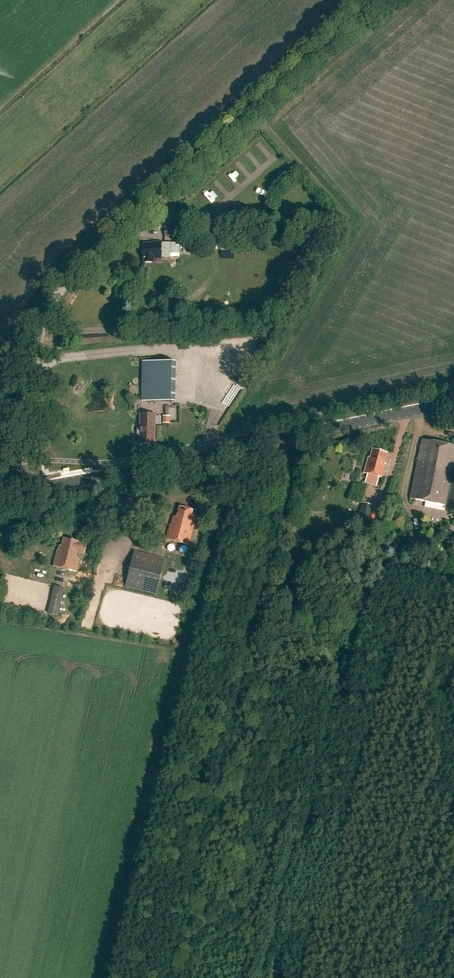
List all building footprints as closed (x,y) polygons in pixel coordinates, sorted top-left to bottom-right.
[(165,237),(177,237),(177,229),(165,229),(165,237)] [(195,232),(185,233),(186,246),(196,245),(195,232)] [(161,242),(153,243),(154,244),(142,244),(142,258),(143,258),(144,263),(154,263),(154,259),(162,259),(162,258),(170,258),(170,243),(161,243),(161,242)] [(142,360),(142,401),(171,401),(172,360),(142,360)] [(140,436),(139,444),(155,445),(155,414),(140,414),(140,428),(137,429),(137,435),(140,436)] [(410,499),(445,506),(446,505),(453,507),(453,486),(450,485),(453,463),(453,446),(422,440),(410,499)] [(387,453),(373,449),(370,458),(369,457),(364,473),(367,474),(365,483),(377,487),(379,477),(382,478),(386,464),(384,464),(387,453)] [(367,488),(353,485),(351,494),(364,497),(367,488)] [(362,503),(359,517),(369,520),(373,506),(362,503)] [(192,514),(193,510),(180,507),(177,517),(174,517),(171,526),(170,525),(166,540),(189,545),(196,516),(192,514)] [(58,551),(54,567),(76,572),(79,560),(76,555),(76,553),(85,555),(87,544),(64,538),(62,546),(60,546),(58,551)] [(165,559),(134,551),(125,587),(156,595),(165,559)] [(58,616),(65,589),(55,586),(48,614),(58,616)]
